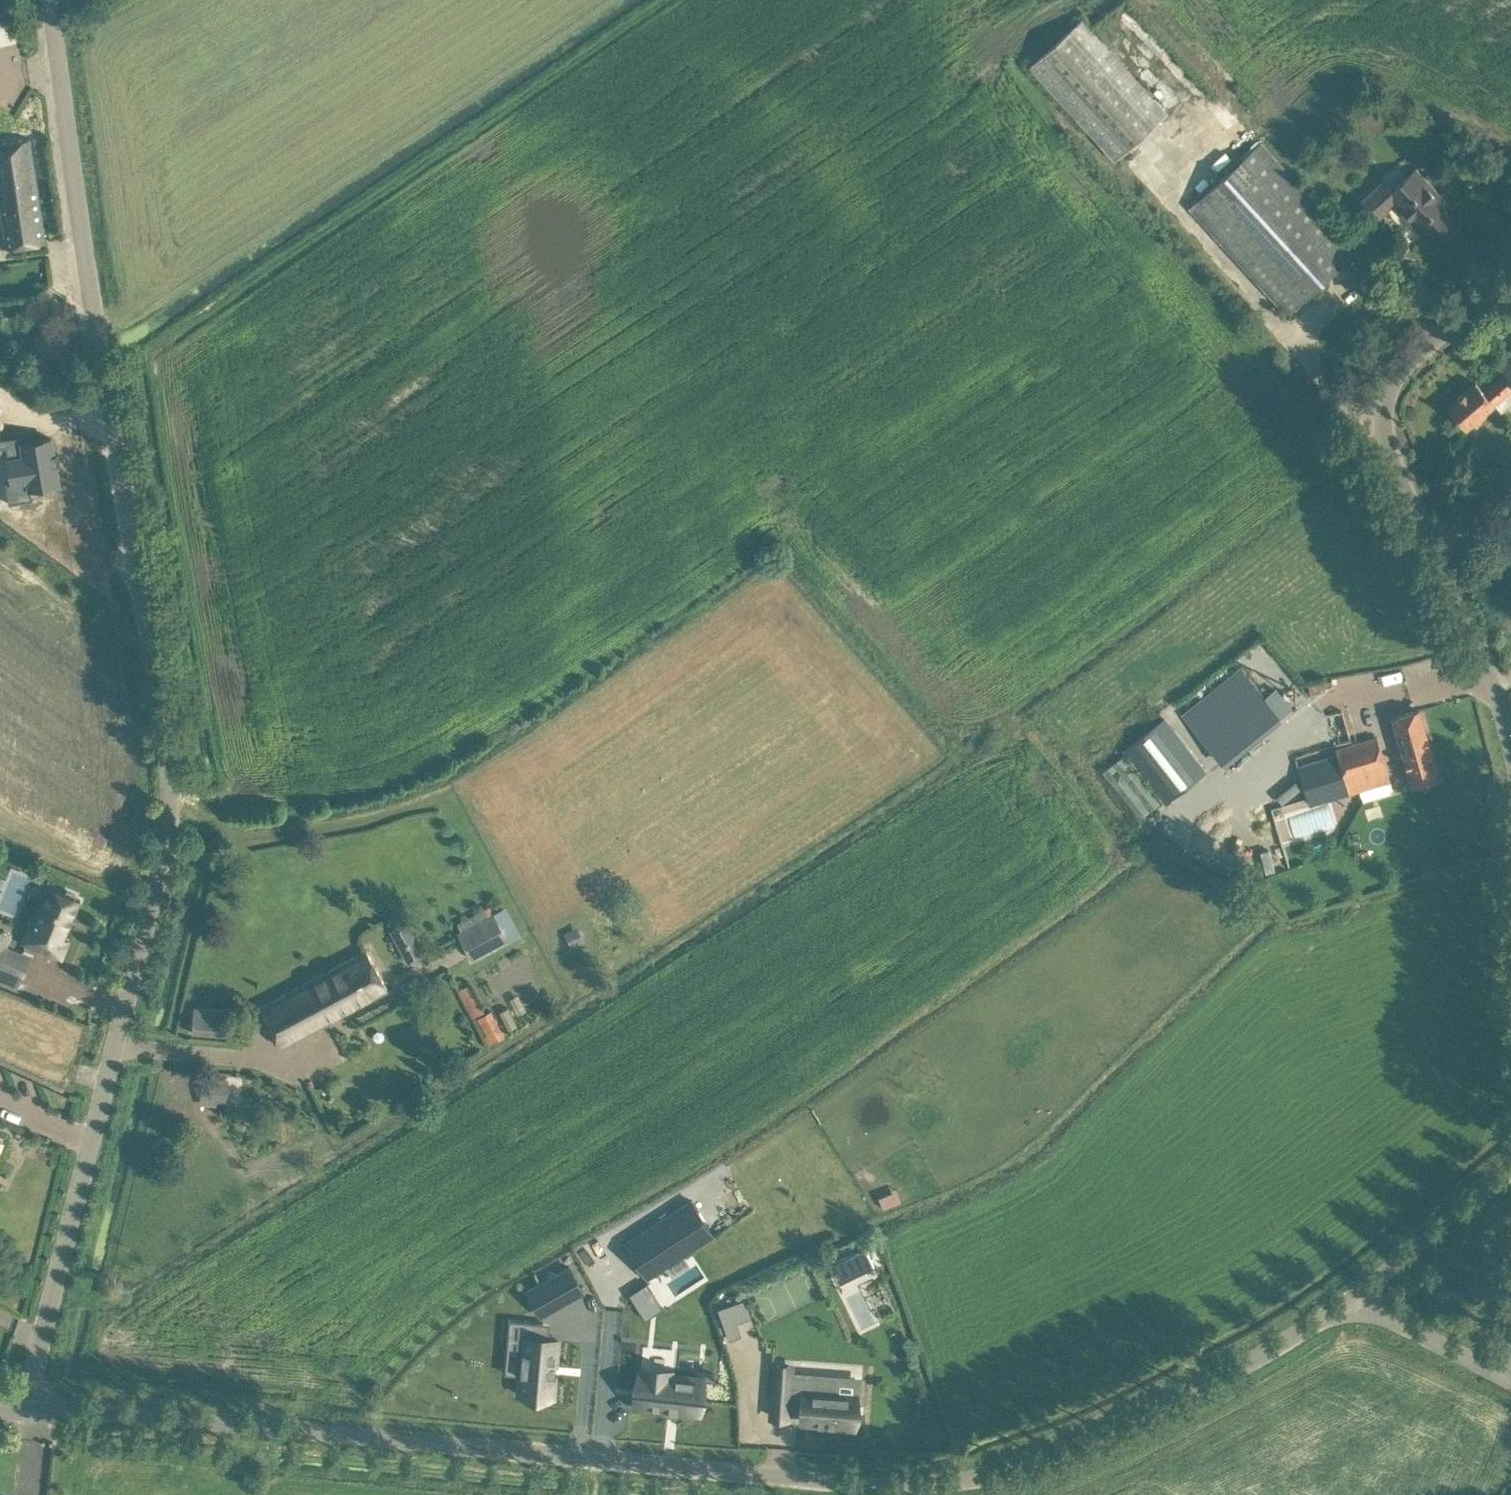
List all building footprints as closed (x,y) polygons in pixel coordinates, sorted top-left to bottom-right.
[(1167,112),(1081,18),(1031,64),(1116,158),(1167,112)] [(32,152),(30,137),(0,141),(0,193),(1,200),(17,197),(16,187),(37,183),(32,152)] [(1287,311),(1357,248),(1260,142),(1191,206),(1287,311)] [(1450,224),(1449,218),(1451,216),(1440,203),(1445,198),(1416,167),(1392,189),(1384,180),(1359,203),(1375,220),(1394,203),(1427,238),(1434,231),(1440,233),(1450,224)] [(46,240),(41,211),(37,183),(16,187),(17,197),(1,200),(4,218),(8,246),(46,240)] [(1505,367),(1507,370),(1484,390),(1476,381),(1448,406),(1466,427),(1510,387),(1510,361),(1505,367)] [(11,445),(13,457),(9,458),(12,480),(6,481),(9,503),(33,499),(31,487),(59,482),(56,463),(60,462),(58,452),(54,452),(52,437),(24,442),(22,435),(0,438),(0,447),(11,445)] [(1249,711),(1261,729),(1285,714),(1273,696),(1249,711)] [(1419,708),(1392,716),(1412,785),(1439,777),(1419,708)] [(1123,748),(1165,803),(1206,771),(1164,716),(1123,748)] [(1338,754),(1301,765),(1313,805),(1391,782),(1377,736),(1336,747),(1338,754)] [(1124,754),(1113,762),(1149,809),(1160,801),(1124,754)] [(1149,810),(1112,763),(1103,770),(1140,817),(1149,810)] [(66,893),(47,885),(46,886),(53,889),(47,906),(39,902),(23,941),(62,957),(69,939),(65,938),(81,899),(75,896),(76,893),(67,890),(66,893)] [(495,913),(493,914),(458,933),(472,957),(509,937),(495,913)] [(409,962),(425,953),(407,919),(391,928),(409,962)] [(565,932),(572,946),(585,940),(577,925),(565,932)] [(0,944),(0,972),(10,948),(0,944)] [(281,1045),(388,988),(367,949),(261,1006),(281,1045)] [(463,986),(474,1015),(486,1010),(475,981),(463,986)] [(231,1035),(233,1010),(195,1007),(193,1031),(231,1035)] [(489,1043),(491,1042),(505,1035),(491,1009),(478,1016),(487,1034),(485,1035),(489,1043)] [(204,1078),(202,1102),(216,1103),(217,1093),(227,1094),(228,1080),(204,1078)] [(692,1199),(625,1243),(647,1276),(714,1233),(692,1199)] [(866,1247),(830,1265),(832,1268),(833,1267),(840,1280),(862,1269),(862,1270),(872,1265),(873,1266),(875,1265),(866,1247)] [(570,1265),(541,1282),(556,1306),(584,1289),(570,1265)] [(636,1302),(653,1291),(647,1282),(630,1293),(636,1302)] [(119,1285),(107,1283),(105,1294),(116,1297),(119,1285)] [(737,1321),(730,1303),(718,1307),(725,1325),(737,1321)] [(521,1374),(519,1393),(553,1396),(558,1338),(550,1337),(524,1335),(521,1374)] [(856,1400),(856,1395),(844,1394),(837,1393),(838,1378),(792,1374),(793,1366),(775,1364),(772,1396),(790,1398),(791,1393),(805,1394),(803,1421),(834,1423),(834,1425),(842,1425),(854,1426),(854,1421),(855,1421),(857,1400),(856,1400)] [(639,1369),(635,1405),(700,1412),(704,1376),(703,1376),(678,1373),(677,1373),(671,1373),(643,1369),(639,1369)]
